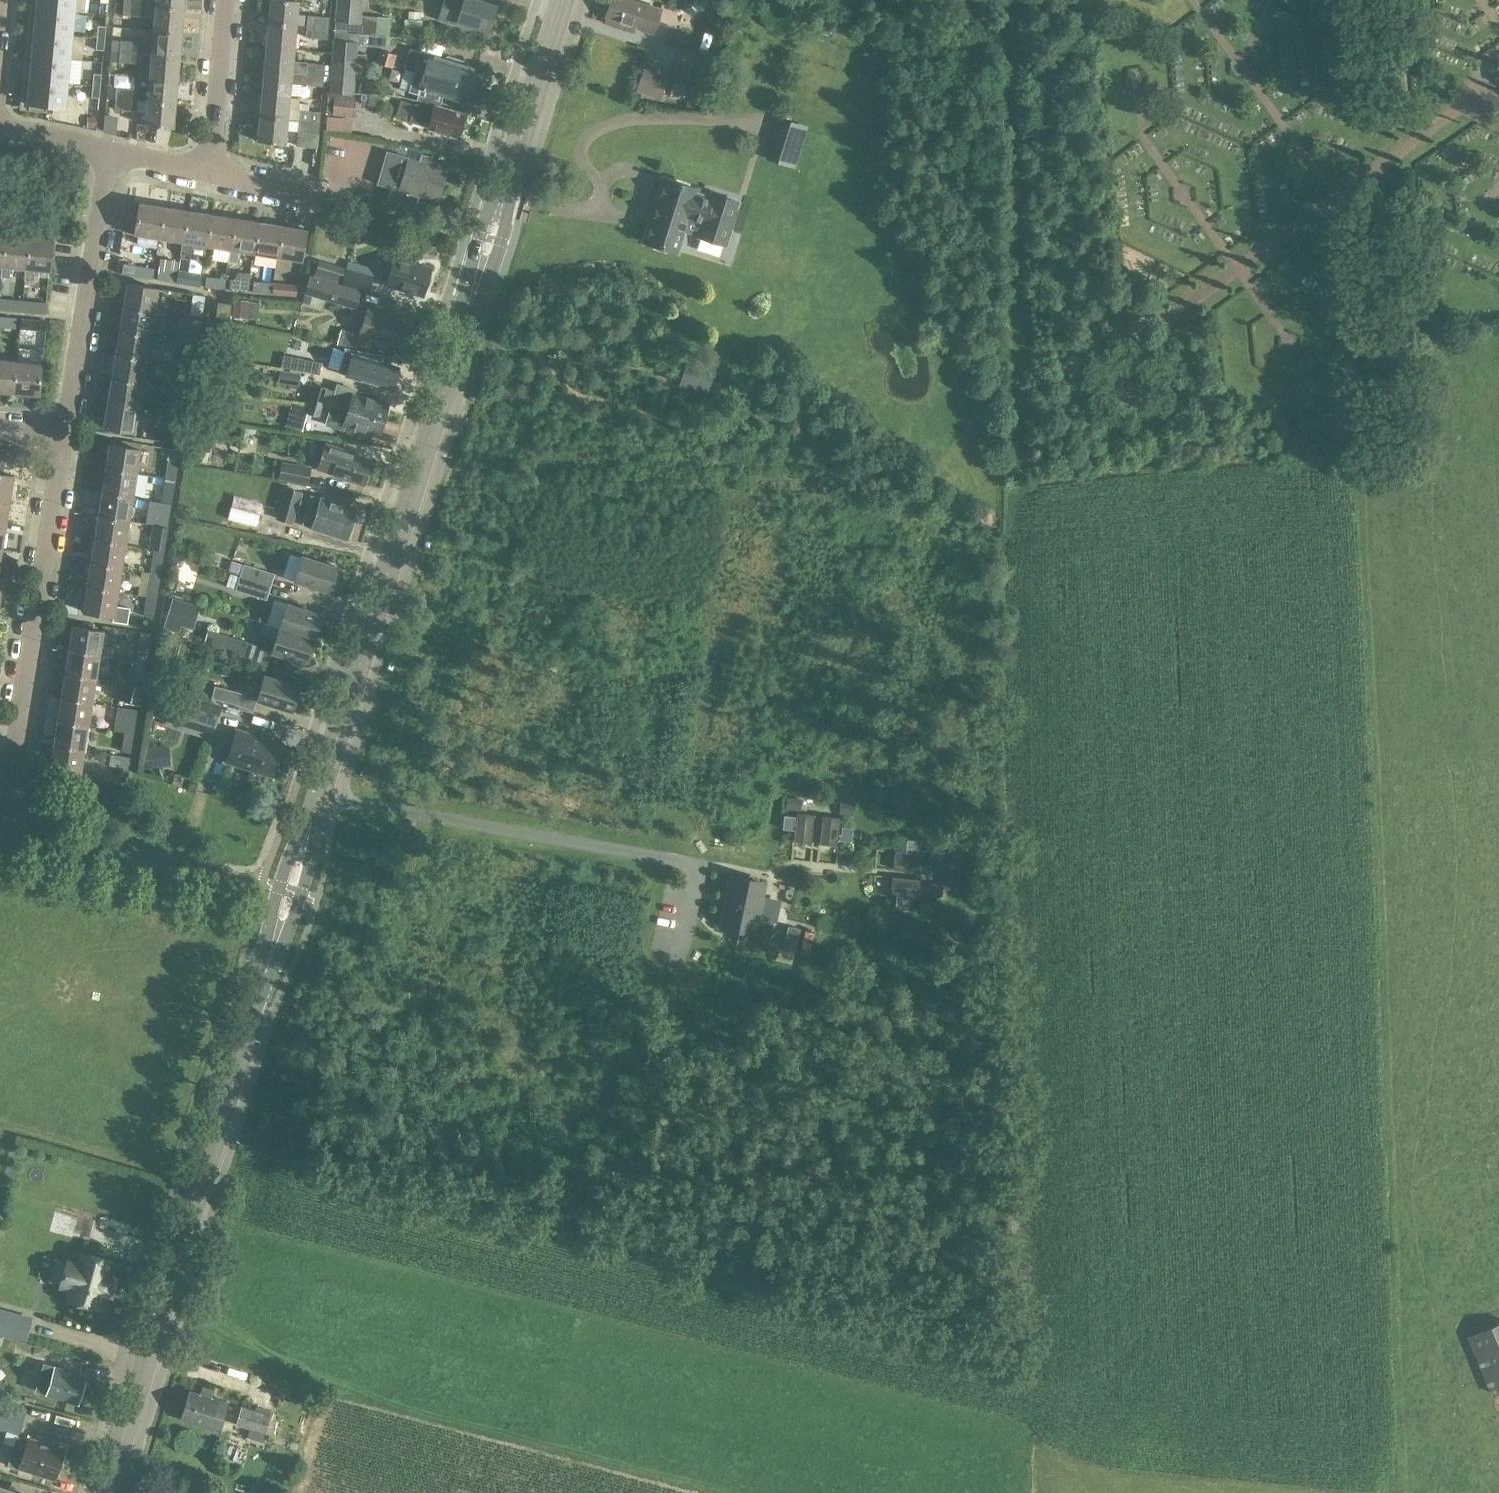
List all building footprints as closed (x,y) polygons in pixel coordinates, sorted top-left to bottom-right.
[(38,8),(75,12),(76,0),(39,0),(38,8)] [(184,8),(185,0),(156,0),(156,6),(184,8)] [(268,22),(297,25),(299,1),(289,0),(270,0),(268,22)] [(335,32),(376,35),(378,17),(363,16),(364,0),(337,0),(335,32)] [(438,21),(468,30),(470,24),(489,30),(496,6),(474,0),(445,0),(438,21)] [(608,18),(607,23),(634,31),(635,27),(654,33),(661,9),(633,0),(611,0),(606,17),(608,18)] [(108,3),(101,2),(99,14),(107,15),(109,3),(108,3)] [(122,14),(144,16),(145,6),(145,5),(123,3),(122,14)] [(182,32),(184,8),(156,6),(155,7),(145,6),(144,16),(155,17),(153,30),(182,32)] [(36,32),(73,36),(75,12),(38,8),(36,32)] [(308,15),(307,25),(328,27),(329,17),(308,15)] [(268,22),(266,46),(295,49),(297,25),(268,22)] [(102,36),(110,37),(111,25),(103,24),(102,36)] [(306,36),(327,38),(328,27),(307,25),(306,36)] [(691,36),(671,29),(667,43),(686,50),(691,36)] [(180,56),(182,32),(153,30),(152,43),(142,43),(141,53),(180,56)] [(34,56),(70,60),(73,36),(36,32),(34,56)] [(110,37),(102,36),(101,48),(109,49),(110,37)] [(142,41),(120,39),(119,51),(141,53),(142,43),(142,41)] [(334,41),(332,62),(356,62),(357,43),(334,41)] [(293,72),(302,73),(324,75),(325,64),(307,62),(294,61),(295,49),(266,46),(264,70),(293,72)] [(420,52),(410,49),(405,67),(415,70),(472,85),(477,68),(462,64),(463,60),(448,56),(444,58),(420,52)] [(395,55),(380,50),(376,63),(392,67),(395,55)] [(140,63),(141,53),(119,51),(118,61),(132,62),(140,63)] [(180,56),(141,53),(140,63),(132,62),(132,63),(150,65),(149,78),(178,80),(180,56)] [(34,56),(31,80),(68,83),(70,60),(34,56)] [(332,62),(330,92),(353,94),(356,62),(332,62)] [(675,64),(670,84),(684,88),(689,67),(675,64)] [(293,72),(264,70),(262,94),(291,96),(292,84),(301,84),(302,73),(293,72)] [(472,85),(415,70),(409,92),(418,95),(420,88),(467,102),(472,85)] [(301,84),(323,86),(324,75),(302,73),(301,84)] [(102,74),(94,74),(93,86),(101,86),(102,74)] [(140,90),(138,90),(137,101),(176,104),(178,80),(149,78),(141,77),(140,90)] [(68,83),(31,80),(29,110),(47,112),(47,106),(66,108),(68,83)] [(101,86),(93,86),(92,97),(99,98),(100,98),(101,86)] [(137,101),(138,90),(138,89),(116,87),(115,98),(115,99),(137,101)] [(262,94),(260,118),(289,120),(291,96),(262,94)] [(344,97),(329,95),(327,113),(354,116),(356,99),(344,98),(344,97)] [(137,111),(137,101),(115,99),(115,109),(137,111)] [(173,128),(176,104),(137,101),(137,111),(136,112),(146,113),(145,125),(173,128)] [(421,125),(423,119),(430,121),(428,128),(456,137),(463,113),(426,102),(424,107),(414,104),(409,121),(421,125)] [(321,112),(299,110),(298,121),(320,123),(321,112)] [(795,169),(808,127),(778,117),(765,160),(795,169)] [(258,141),(287,144),(289,120),(260,118),(258,141)] [(297,132),(319,133),(320,123),(298,121),(297,132)] [(408,159),(386,153),(378,184),(390,187),(387,198),(416,206),(419,195),(437,201),(446,169),(429,164),(431,158),(421,155),(421,156),(422,156),(420,162),(408,158),(408,159)] [(660,198),(657,210),(655,209),(653,215),(657,217),(649,242),(645,240),(644,242),(678,252),(688,219),(703,224),(699,236),(725,244),(738,202),(713,194),(711,199),(696,194),(697,189),(664,179),(658,198),(660,198)] [(139,203),(134,235),(159,238),(163,207),(139,203)] [(187,211),(163,207),(159,238),(183,242),(187,211)] [(206,246),(211,214),(187,211),(183,242),(181,255),(190,256),(192,244),(206,246)] [(206,246),(230,250),(235,218),(211,214),(206,246)] [(237,263),(238,251),(254,253),(259,222),(235,218),(230,250),(228,262),(237,263)] [(283,226),(259,222),(254,253),(278,257),(283,226)] [(307,230),(283,226),(278,257),(302,261),(307,230)] [(11,268),(25,269),(28,238),(5,235),(2,267),(1,278),(10,279),(11,268)] [(50,271),(53,240),(28,238),(25,269),(24,281),(34,282),(35,270),(50,271)] [(422,296),(431,267),(395,256),(386,285),(422,296)] [(347,269),(319,260),(314,276),(342,285),(343,283),(368,291),(373,276),(347,268),(347,269)] [(135,266),(133,276),(153,279),(154,269),(135,266)] [(178,273),(159,270),(157,280),(177,283),(178,273)] [(183,274),(181,283),(200,286),(202,277),(183,274)] [(310,275),(305,292),(355,307),(360,290),(310,275)] [(205,287),(224,289),(225,279),(206,278),(205,287)] [(248,291),(249,281),(230,280),(229,289),(248,291)] [(272,293),(273,284),(253,282),(253,292),(272,293)] [(158,289),(126,284),(122,309),(154,313),(158,289)] [(277,284),(276,294),(297,296),(297,286),(277,284)] [(194,295),(191,314),(201,316),(204,297),(194,295)] [(306,309),(324,314),(328,301),(311,295),(306,309)] [(3,300),(2,310),(22,312),(23,302),(3,300)] [(237,301),(236,323),(255,324),(255,302),(237,301)] [(26,312),(46,314),(47,304),(27,302),(26,312)] [(227,327),(231,304),(218,302),(214,325),(227,327)] [(369,307),(360,335),(404,349),(413,320),(369,307)] [(122,309),(118,331),(150,336),(161,337),(164,315),(154,313),(122,309)] [(16,319),(0,317),(0,327),(16,328),(16,319)] [(197,339),(200,320),(190,318),(187,338),(197,339)] [(47,321),(21,319),(20,329),(39,330),(46,331),(47,321)] [(146,360),(150,336),(118,331),(114,355),(146,360)] [(186,342),(183,361),(193,363),(196,344),(186,342)] [(388,364),(389,358),(390,358),(391,357),(345,348),(344,349),(346,349),(339,373),(346,375),(392,389),(399,367),(388,364)] [(111,378),(142,383),(146,360),(114,355),(111,378)] [(302,370),(305,360),(285,356),(283,366),(302,370)] [(15,393),(18,361),(0,360),(0,392),(15,393)] [(39,396),(42,364),(18,361),(15,393),(39,396)] [(192,367),(183,366),(180,385),(190,386),(192,367)] [(693,375),(684,372),(679,386),(689,389),(693,375)] [(139,407),(142,383),(111,378),(107,401),(139,407)] [(278,379),(278,390),(298,391),(299,379),(278,379)] [(387,403),(354,393),(355,388),(337,383),(331,404),(338,406),(383,419),(387,403)] [(315,385),(311,398),(323,402),(327,388),(315,385)] [(179,389),(176,408),(186,410),(189,391),(179,389)] [(319,415),(323,402),(311,398),(307,411),(319,415)] [(103,427),(135,432),(139,407),(107,401),(103,427)] [(344,431),(346,425),(378,435),(383,419),(338,406),(331,404),(331,405),(325,426),(344,431)] [(144,408),(139,418),(156,426),(160,416),(144,408)] [(175,413),(172,432),(182,434),(185,415),(175,413)] [(141,449),(109,444),(105,470),(137,474),(141,449)] [(363,484),(371,459),(353,454),(354,451),(341,446),(341,448),(332,444),(324,470),(333,473),(333,474),(363,484)] [(169,454),(166,473),(175,474),(178,455),(169,454)] [(312,467),(282,462),(279,480),(308,485),(312,467)] [(101,494),(133,498),(137,474),(105,470),(101,494)] [(2,474),(0,473),(0,498),(10,499),(14,476),(2,474)] [(165,477),(162,497),(171,499),(175,479),(165,477)] [(279,520),(291,524),(301,492),(285,487),(279,508),(265,503),(260,518),(241,513),(237,524),(258,530),(259,527),(276,532),(279,520)] [(129,521),(133,498),(101,494),(97,517),(129,521)] [(346,538),(355,507),(321,497),(321,498),(311,495),(302,524),(312,527),(312,528),(346,538)] [(10,499),(0,498),(0,522),(6,523),(10,499)] [(171,503),(161,501),(158,520),(168,522),(171,503)] [(93,541),(125,545),(129,521),(97,517),(93,541)] [(157,525),(154,544),(164,546),(167,527),(157,525)] [(122,569),(125,545),(93,541),(90,564),(122,569)] [(153,549),(151,568),(160,569),(163,550),(153,549)] [(183,559),(170,555),(168,567),(176,569),(182,565),(183,559)] [(337,566),(301,555),(293,580),(329,592),(331,588),(335,583),(334,576),(337,566)] [(275,573),(243,563),(239,576),(271,586),(275,573)] [(86,588),(118,592),(122,569),(90,564),(86,588)] [(150,573),(147,592),(157,593),(159,574),(150,573)] [(266,600),(271,586),(239,576),(235,590),(266,600)] [(118,592),(86,588),(82,611),(114,616),(113,621),(127,624),(130,608),(116,606),(118,592)] [(146,596),(143,615),(153,617),(156,598),(146,596)] [(286,603),(279,627),(315,639),(318,630),(321,624),(321,618),(322,614),(286,603)] [(72,626),(68,651),(99,656),(103,631),(72,626)] [(312,648),(315,639),(279,627),(275,639),(266,637),(262,649),(307,663),(308,660),(312,654),(312,648)] [(204,644),(242,656),(247,643),(208,630),(204,644)] [(140,637),(137,657),(146,658),(149,639),(140,637)] [(68,651),(64,674),(95,679),(99,656),(68,651)] [(136,661),(133,680),(142,682),(145,663),(136,661)] [(64,674),(60,698),(92,703),(95,679),(64,674)] [(299,696),(299,690),(300,686),(264,675),(256,700),(292,711),(295,701),(299,696)] [(142,686),(132,685),(129,704),(138,705),(142,686)] [(239,692),(214,686),(211,698),(235,704),(239,692)] [(60,698),(57,721),(88,727),(92,703),(60,698)] [(179,736),(207,745),(219,709),(190,700),(179,736)] [(138,710),(128,708),(125,728),(135,729),(138,710)] [(57,721),(53,744),(84,749),(88,727),(57,721)] [(225,763),(272,778),(281,747),(253,738),(254,734),(236,728),(225,763)] [(131,753),(134,734),(124,733),(121,752),(131,753)] [(49,770),(80,775),(84,749),(53,744),(49,770)] [(118,775),(128,776),(130,758),(120,756),(118,775)] [(219,793),(221,758),(199,757),(198,791),(219,793)] [(834,840),(834,820),(825,820),(825,840),(834,840)] [(768,950),(774,922),(756,919),(764,882),(732,876),(722,924),(740,928),(736,944),(768,950)] [(80,1263),(68,1259),(61,1285),(72,1288),(69,1300),(97,1308),(112,1260),(83,1252),(80,1263)] [(0,1308),(0,1333),(27,1341),(33,1317),(0,1308)] [(1468,1337),(1492,1395),(1498,1393),(1498,1324),(1468,1337)] [(55,1366),(47,1394),(77,1403),(85,1379),(67,1374),(69,1370),(55,1366)] [(256,1410),(300,1424),(309,1394),(266,1380),(256,1410)] [(228,1403),(190,1391),(181,1419),(219,1431),(228,1403)] [(0,1400),(0,1429),(20,1435),(28,1409),(0,1400)] [(50,1406),(44,1420),(61,1427),(67,1413),(50,1406)] [(234,1406),(230,1421),(262,1430),(266,1414),(234,1406)] [(249,1434),(245,1446),(280,1456),(283,1444),(249,1434)] [(63,1450),(29,1440),(29,1441),(17,1437),(13,1453),(24,1456),(20,1469),(34,1473),(34,1470),(55,1477),(63,1450)]
